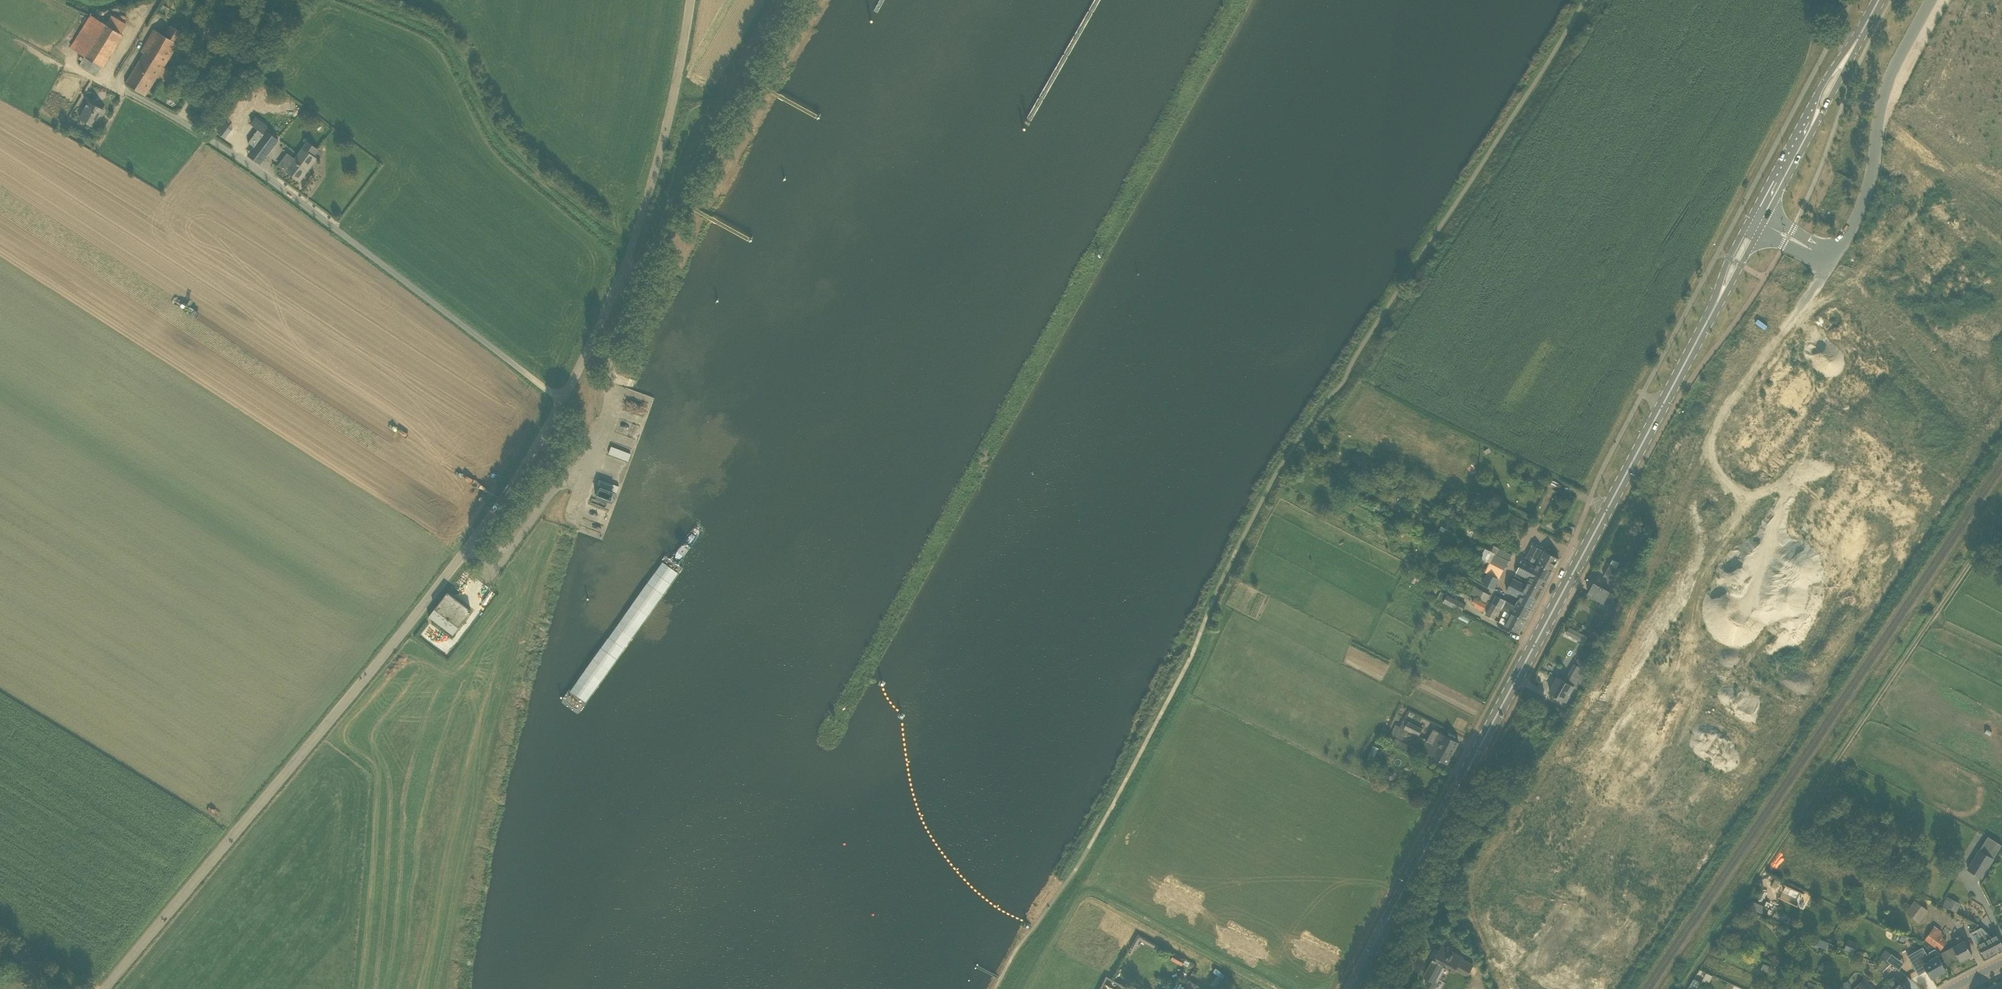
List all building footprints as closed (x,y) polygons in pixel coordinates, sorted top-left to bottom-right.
[(121,34),(90,14),(70,48),(83,56),(78,65),(97,76),(121,34)] [(205,36),(210,27),(211,25),(204,20),(197,31),(205,36)] [(169,25),(163,35),(159,33),(126,83),(145,95),(178,44),(177,43),(183,33),(169,25)] [(95,127),(104,110),(88,103),(81,119),(95,127)] [(305,120),(311,113),(305,107),(299,114),(305,120)] [(224,137),(229,132),(220,125),(216,131),(224,137)] [(266,130),(254,147),(265,155),(277,138),(266,130)] [(299,181),(316,158),(317,157),(315,155),(319,149),(309,141),(303,148),(286,171),(299,181)] [(612,500),(615,491),(595,484),(592,493),(612,500)] [(1474,528),(1477,521),(1466,516),(1463,523),(1474,528)] [(1494,545),(1492,551),(1509,560),(1512,554),(1494,545)] [(1552,571),(1559,558),(1534,545),(1527,558),(1538,563),(1552,571)] [(1492,551),(1489,550),(1485,548),(1483,552),(1483,555),(1481,558),(1484,560),(1485,559),(1504,569),(1505,567),(1509,560),(1492,551)] [(1499,579),(1504,569),(1485,559),(1484,560),(1490,563),(1485,572),(1488,573),(1499,579)] [(1520,566),(1547,580),(1552,571),(1538,563),(1536,566),(1523,559),(1520,566)] [(1630,575),(1619,570),(1610,565),(1604,576),(1614,581),(1610,590),(1621,595),(1630,575)] [(1542,590),(1547,580),(1520,566),(1517,572),(1530,579),(1528,582),(1542,590)] [(1488,573),(1482,584),(1494,590),(1500,579),(1499,579),(1488,573)] [(1510,584),(1538,599),(1542,590),(1528,582),(1527,585),(1513,578),(1510,584)] [(1614,608),(1618,601),(1614,599),(1616,595),(1594,583),(1589,594),(1610,606),(1614,608)] [(1462,611),(1466,603),(1441,591),(1442,589),(1432,584),(1427,593),(1444,601),(1444,602),(1462,611)] [(1533,608),(1538,599),(1510,584),(1507,590),(1520,598),(1519,601),(1533,608)] [(1491,595),(1475,586),(1471,594),(1487,602),(1491,595)] [(471,610),(447,592),(429,616),(453,635),(471,610)] [(1513,611),(1527,619),(1533,608),(1519,601),(1516,606),(1497,596),(1492,604),(1500,608),(1503,609),(1505,606),(1513,611)] [(1475,604),(1474,606),(1484,611),(1487,604),(1475,598),(1472,602),(1475,604)] [(1500,608),(1492,604),(1487,616),(1495,620),(1498,613),(1500,608)] [(1513,611),(1505,625),(1520,633),(1527,619),(1513,611)] [(1571,629),(1563,629),(1564,637),(1572,636),(1571,629)] [(1550,692),(1564,701),(1566,703),(1575,688),(1578,689),(1591,665),(1579,659),(1575,664),(1565,681),(1558,678),(1550,692)] [(1404,719),(1401,726),(1408,730),(1407,731),(1419,736),(1423,728),(1404,719)] [(1391,735),(1395,737),(1400,727),(1396,725),(1391,735)] [(1402,741),(1407,731),(1408,730),(1401,726),(1400,727),(1395,737),(1392,744),(1407,751),(1410,745),(1402,741)] [(1459,742),(1450,737),(1434,728),(1428,740),(1453,753),(1459,742)] [(1421,750),(1439,759),(1448,764),(1453,753),(1428,740),(1427,739),(1421,750)] [(1967,869),(1983,878),(1995,858),(1994,858),(2001,845),(2001,844),(1988,836),(1980,849),(1979,849),(1967,869)] [(1904,880),(1901,885),(1913,890),(1915,885),(1904,880)] [(1797,907),(1804,892),(1786,884),(1779,899),(1797,907)] [(1947,897),(1942,905),(1956,912),(1961,903),(1947,897)] [(1915,900),(1906,912),(1920,922),(1929,910),(1915,900)] [(1765,914),(1768,907),(1761,904),(1758,911),(1765,914)] [(1934,925),(1934,926),(1924,939),(1940,951),(1948,940),(1942,937),(1944,934),(1942,933),(1942,931),(1934,925)] [(1985,957),(2001,948),(2001,942),(1996,930),(1976,939),(1985,957)] [(1130,946),(1134,948),(1139,941),(1139,939),(1153,947),(1156,943),(1142,935),(1138,932),(1130,946)] [(1958,944),(1953,946),(1942,952),(1949,965),(1960,960),(1973,954),(1965,940),(1963,941),(1960,935),(1955,938),(1958,944)] [(1826,949),(1829,942),(1813,937),(1810,946),(1818,949),(1819,946),(1826,949)] [(1847,939),(1844,949),(1855,952),(1858,941),(1847,939)] [(1435,981),(1443,966),(1455,972),(1456,969),(1468,975),(1473,965),(1462,959),(1463,957),(1442,945),(1435,959),(1434,958),(1433,960),(1434,960),(1425,976),(1430,979),(1427,986),(1433,988),(1435,988),(1439,983),(1435,981)] [(1887,960),(1892,954),(1886,950),(1882,956),(1887,960)] [(1912,963),(1919,975),(1926,971),(1924,968),(1926,967),(1932,977),(1946,969),(1938,955),(1931,960),(1928,954),(1912,963)] [(1769,972),(1771,967),(1769,966),(1769,965),(1764,962),(1761,969),(1769,972)] [(1709,982),(1712,975),(1702,970),(1699,976),(1709,982)] [(1890,980),(1887,983),(1893,988),(1909,988),(1902,982),(1894,976),(1890,980)] [(1689,986),(1694,988),(1697,988),(1701,983),(1695,978),(1689,986)] [(1863,988),(1875,988),(1863,978),(1858,984),(1863,988)] [(1183,988),(1198,988),(1200,987),(1188,980),(1183,988)] [(1843,982),(1846,988),(1848,988),(1851,987),(1849,980),(1843,982)] [(1805,988),(1815,988),(1817,985),(1808,981),(1805,988)]
